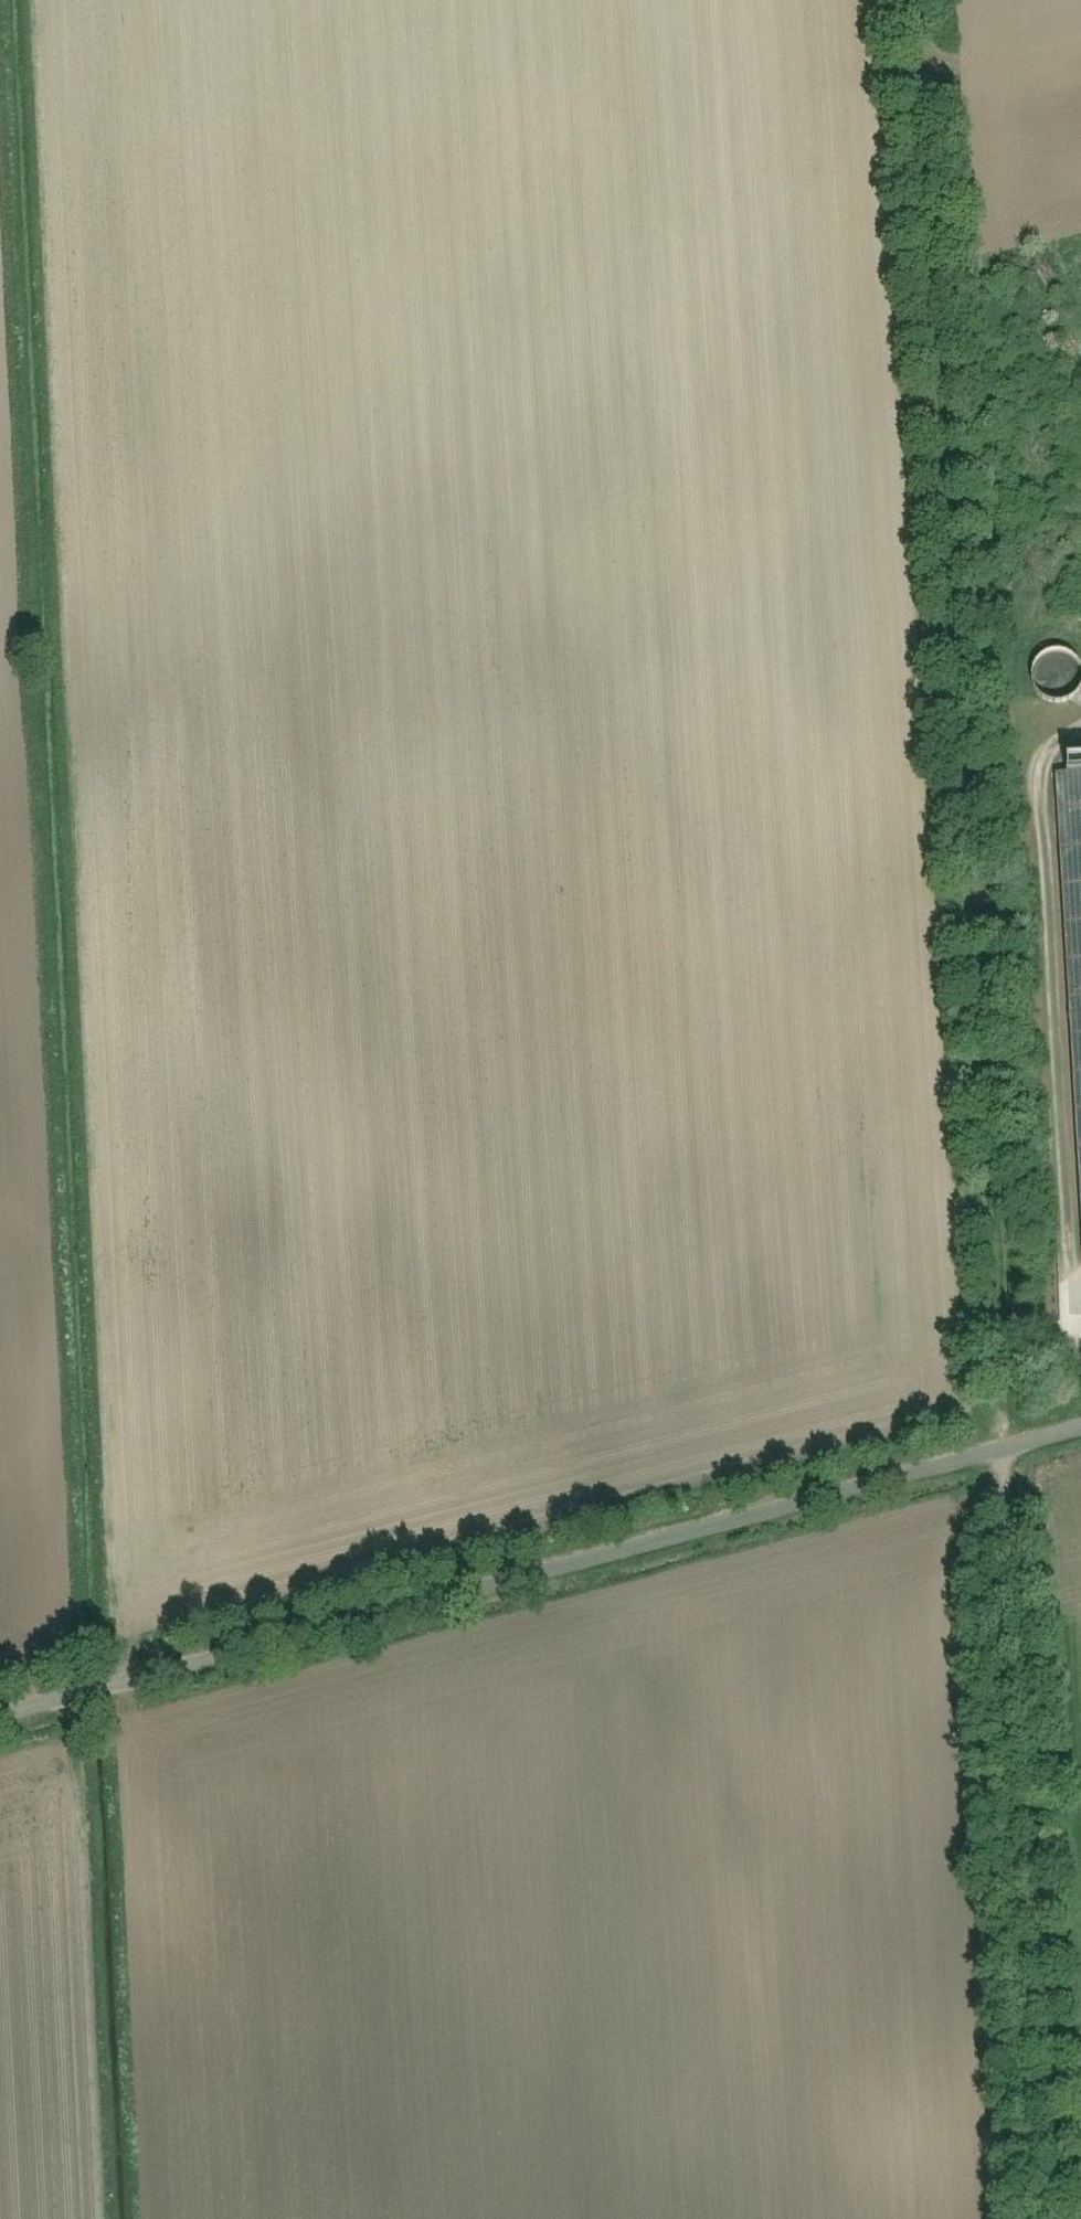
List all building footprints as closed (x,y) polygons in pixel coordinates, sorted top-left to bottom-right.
[(1054,762),(1054,774),(1048,775),(1076,1262),(1080,1262),(1080,761),(1054,762)]
